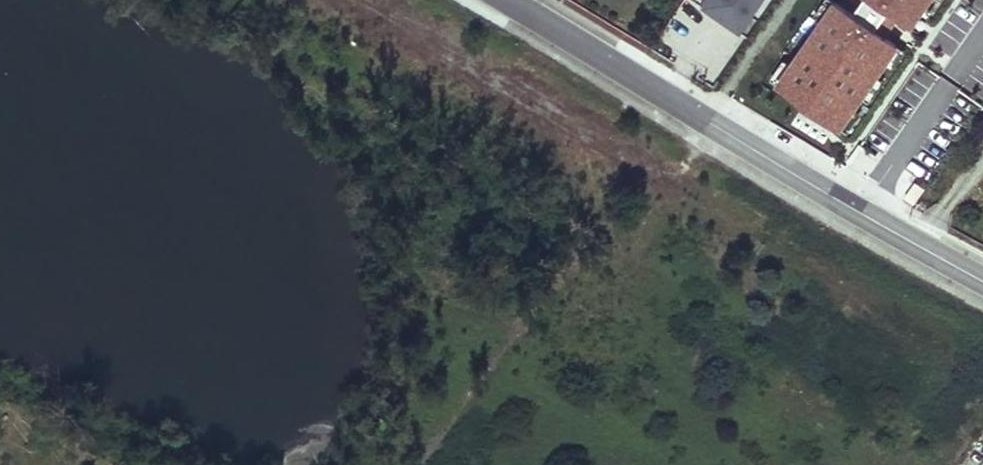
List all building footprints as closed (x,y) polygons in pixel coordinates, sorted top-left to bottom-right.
[(736,35),(760,0),(702,0),(697,8),(736,35)] [(836,0),(772,83),(840,136),(905,53),(836,0)] [(937,0),(864,0),(858,10),(881,23),(886,15),(917,33),(937,0)]
